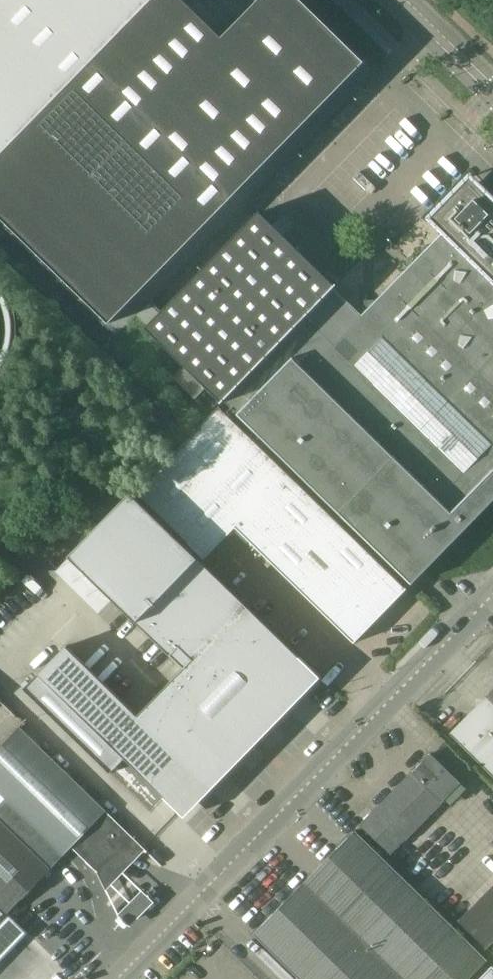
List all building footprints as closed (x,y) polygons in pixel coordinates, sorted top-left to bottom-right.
[(109,323),(364,62),(301,0),(259,0),(222,38),(183,0),(0,0),(0,217),(109,323)] [(486,189),(471,175),(428,218),(443,233),(362,315),(334,288),(335,287),(258,213),(147,327),(185,364),(174,376),(196,398),(207,386),(223,402),(225,400),(413,583),(492,501),(492,196),(486,189)] [(137,490),(206,558),(236,526),(287,575),(340,521),(221,405),(137,490)] [(65,645),(23,689),(110,773),(124,759),(177,810),(235,751),(229,746),(271,702),(277,708),(313,670),(130,493),(68,557),(183,668),(137,715),(65,645)] [(355,642),(382,615),(330,565),(357,537),(340,521),(287,575),(355,642)] [(382,615),(408,588),(357,537),(330,565),(382,615)] [(450,733),(492,776),(492,689),(450,733)] [(49,868),(71,846),(81,836),(106,861),(99,867),(100,868),(107,875),(111,878),(132,857),(141,847),(142,846),(49,756),(19,728),(0,748),(0,820),(49,868)] [(430,753),(361,824),(391,854),(404,840),(420,823),(430,813),(441,802),(460,782),(430,753)] [(7,912),(23,896),(24,896),(35,884),(35,883),(49,868),(0,820),(0,904),(7,912)] [(354,830),(253,933),(300,978),(467,978),(486,960),(354,830)] [(111,885),(132,905),(154,880),(133,861),(111,885)] [(458,920),(486,948),(492,941),(492,884),(458,920)] [(479,978),(492,978),(492,966),(492,965),(479,978)]
